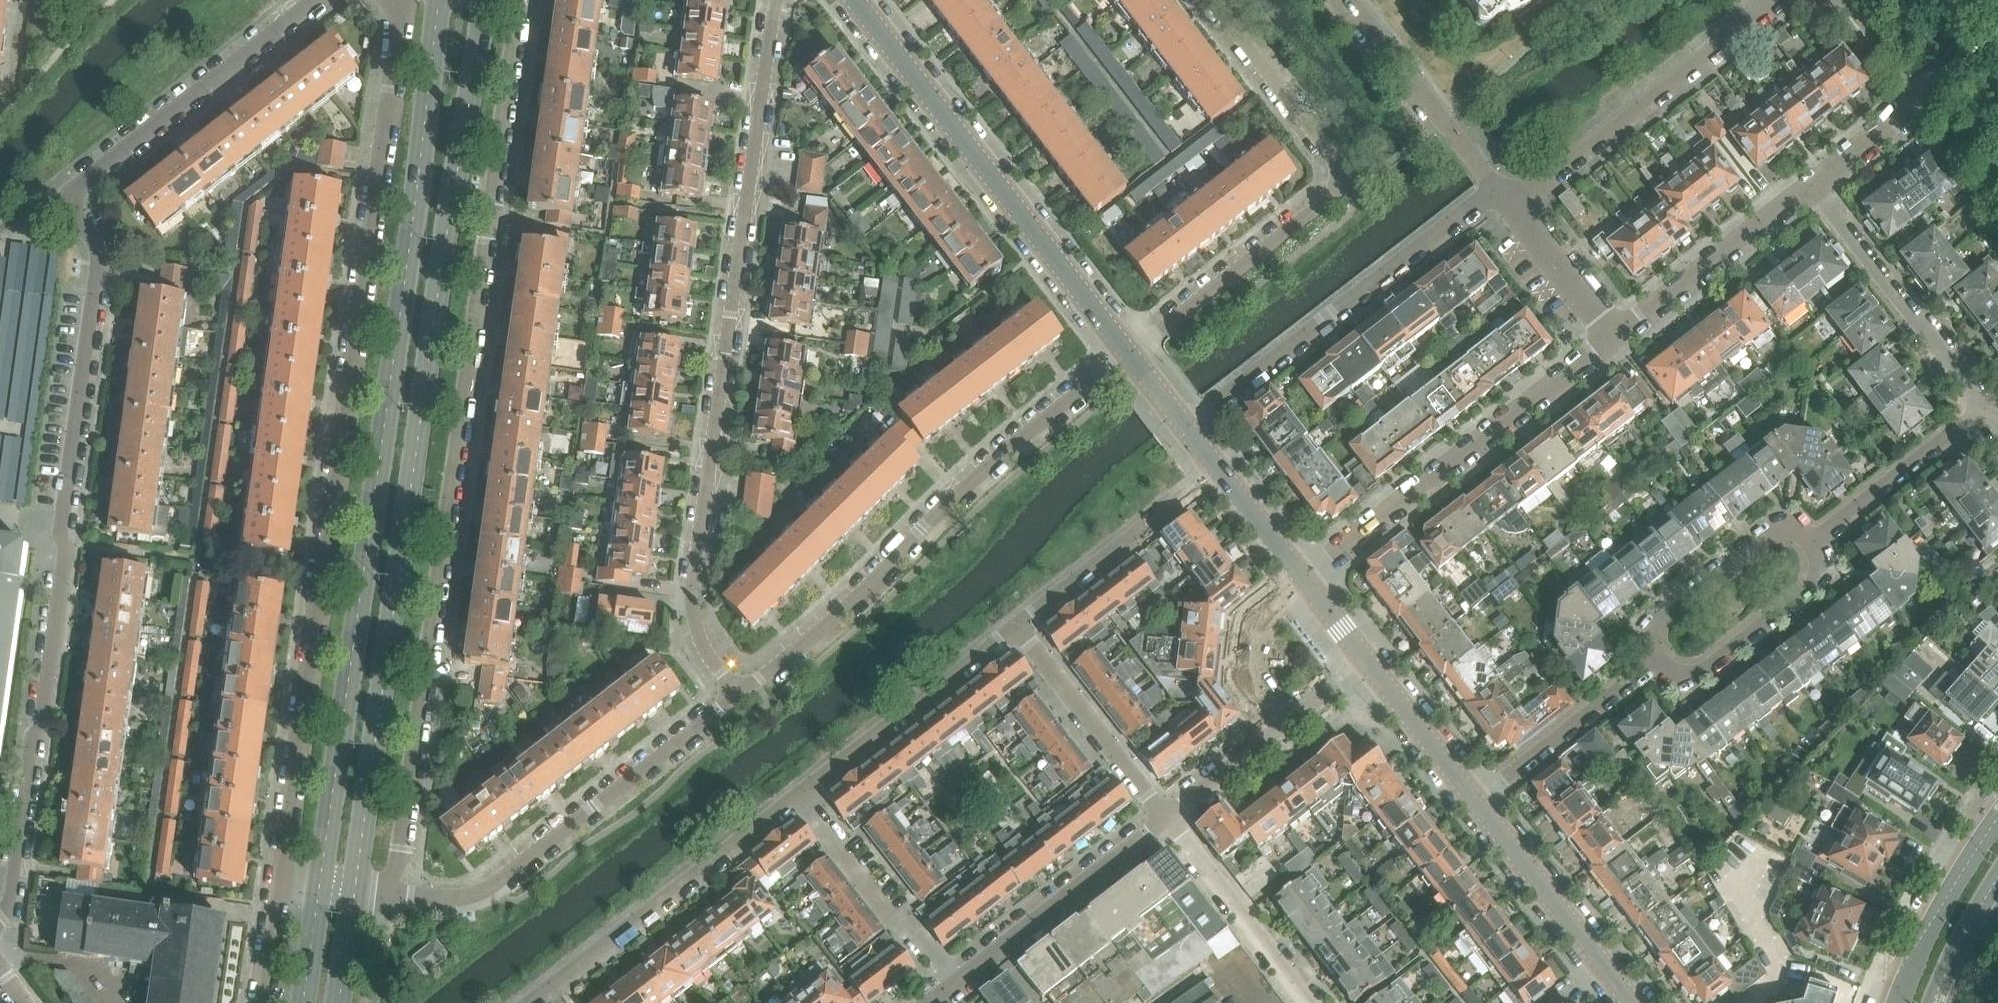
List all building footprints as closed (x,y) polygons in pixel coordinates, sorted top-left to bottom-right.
[(602,0),(557,0),(553,31),(596,37),(602,0)] [(727,0),(686,0),(685,9),(725,14),(726,11),(728,12),(729,2),(727,2),(727,0)] [(946,25),(979,0),(927,0),(946,25)] [(997,22),(980,0),(979,0),(946,25),(982,71),(1015,46),(997,22)] [(1165,0),(1113,0),(1136,30),(1169,5),(1165,0)] [(1476,16),(1476,17),(1475,21),(1476,24),(1478,27),(1481,29),(1485,29),(1488,27),(1491,24),(1497,19),(1499,22),(1504,22),(1509,21),(1513,19),(1516,17),(1518,20),(1543,0),(1464,0),(1476,16)] [(1173,77),(1205,52),(1169,5),(1136,30),(1173,77)] [(685,9),(681,31),(722,37),(723,34),(724,34),(726,25),(724,24),(725,14),(685,9)] [(623,11),(621,24),(635,25),(636,13),(623,11)] [(653,27),(654,20),(641,18),(640,25),(653,27)] [(652,35),(653,27),(640,25),(639,34),(652,35)] [(1108,52),(1088,27),(1078,34),(1098,59),(1108,52)] [(588,97),(596,37),(553,31),(545,91),(588,97)] [(681,31),(678,54),(719,60),(719,57),(721,57),(723,47),(721,47),(722,37),(681,31)] [(1773,38),(1780,47),(1788,41),(1781,32),(1773,38)] [(306,115),(357,75),(338,52),(341,49),(333,38),(278,80),(306,115)] [(1082,72),(1091,65),(1072,39),(1062,47),(1082,72)] [(365,40),(363,50),(369,51),(372,41),(365,40)] [(620,40),(618,51),(632,53),(634,42),(620,40)] [(1020,120),(1053,94),(1015,46),(982,71),(1020,120)] [(641,58),(642,49),(635,48),(634,57),(641,58)] [(1860,87),(1867,81),(1843,50),(1824,66),(1848,96),(1850,95),(1854,97),(1861,91),(1860,87)] [(813,89),(803,97),(810,105),(819,98),(821,100),(835,118),(868,92),(854,74),(855,73),(850,66),(848,67),(836,51),(832,55),(829,52),(821,58),(824,61),(803,77),(813,89)] [(1115,82),(1125,74),(1108,52),(1098,59),(1115,82)] [(1241,98),(1223,75),(1205,52),(1173,77),(1209,123),(1241,98)] [(678,54),(675,78),(677,78),(716,84),(716,80),(718,80),(719,70),(718,70),(719,60),(678,54)] [(1048,60),(1037,68),(1045,78),(1055,70),(1048,60)] [(1794,86),(1803,79),(1790,63),(1783,68),(1792,79),(1790,81),(1794,86)] [(1099,95),(1109,88),(1091,65),(1082,72),(1099,95)] [(1824,66),(1805,80),(1828,110),(1829,110),(1833,112),(1840,107),(1840,103),(1848,96),(1824,66)] [(655,85),(656,74),(637,72),(636,82),(655,85)] [(1144,99),(1126,75),(1125,74),(1115,82),(1134,107),(1144,99)] [(255,156),(306,115),(278,80),(227,120),(255,156)] [(1803,82),(1787,95),(1809,122),(1810,124),(1811,124),(1816,126),(1822,121),(1821,117),(1821,116),(1827,112),(1827,111),(1828,110),(1805,80),(1803,82)] [(1118,120),(1128,112),(1109,88),(1099,95),(1118,120)] [(652,89),(652,94),(654,109),(670,111),(669,124),(710,129),(710,128),(713,129),(714,118),(711,118),(713,107),(674,101),(675,92),(672,92),(652,89)] [(580,156),(588,97),(545,91),(536,150),(580,156)] [(1765,104),(1769,101),(1761,91),(1757,94),(1765,104)] [(784,92),(782,100),(790,101),(791,93),(784,92)] [(902,136),(888,118),(887,117),(888,116),(883,109),(882,111),(868,92),(835,118),(869,162),(902,136)] [(1056,167),(1090,142),(1053,94),(1020,120),(1056,167)] [(1810,124),(1808,121),(1787,95),(1769,109),(1792,139),(1800,133),(1804,135),(1811,130),(1810,125),(1810,124)] [(1162,122),(1144,99),(1134,107),(1152,129),(1162,122)] [(1745,119),(1750,116),(1742,105),(1737,109),(1745,119)] [(1793,143),(1792,139),(1769,109),(1750,124),(1776,157),(1775,152),(1782,146),(1787,148),(1793,143)] [(1178,122),(1184,117),(1179,111),(1173,116),(1178,122)] [(1136,142),(1146,135),(1128,112),(1118,120),(1128,132),(1133,138),(1136,142)] [(1715,116),(1706,123),(1719,140),(1728,133),(1715,116)] [(206,194),(255,156),(227,120),(179,159),(206,194)] [(1162,122),(1152,129),(1171,153),(1180,146),(1162,122)] [(1705,140),(1690,152),(1699,163),(1694,168),(1695,168),(1716,196),(1723,191),(1725,191),(1728,193),(1734,187),(1735,182),(1736,181),(1710,147),(1718,141),(1719,140),(1706,123),(1697,130),(1705,140)] [(669,124),(666,146),(706,152),(706,151),(709,152),(710,142),(708,141),(710,129),(669,124)] [(1768,162),(1776,157),(1750,124),(1732,138),(1754,168),(1765,160),(1768,162)] [(780,128),(779,137),(786,138),(787,129),(780,128)] [(1199,154),(1220,138),(1215,131),(1194,147),(1199,154)] [(1128,132),(1123,136),(1128,142),(1133,138),(1128,132)] [(621,134),(620,140),(634,142),(635,136),(621,134)] [(1146,135),(1136,142),(1154,166),(1164,158),(1146,135)] [(936,180),(922,162),(921,161),(922,160),(917,153),(916,154),(902,136),(869,162),(903,206),(936,180)] [(617,160),(617,163),(619,163),(631,164),(634,142),(620,140),(617,160)] [(1126,189),(1107,165),(1090,142),(1056,167),(1093,215),(1126,189)] [(321,143),(319,156),(344,159),(346,146),(328,144),(321,143)] [(1293,177),(1268,144),(1220,181),(1245,214),(1293,177)] [(666,146),(662,169),(703,174),(704,172),(706,172),(707,163),(705,162),(706,152),(666,146)] [(607,159),(616,160),(618,148),(609,147),(607,159)] [(1176,172),(1199,154),(1194,147),(1170,165),(1176,172)] [(570,227),(580,158),(580,156),(536,150),(528,209),(548,212),(546,223),(570,227)] [(274,181),(295,165),(296,152),(268,175),(274,181)] [(319,156),(296,152),(295,165),(318,168),(319,156)] [(825,170),(827,157),(802,153),(800,167),(825,170)] [(319,156),(318,168),(342,171),(344,159),(319,156)] [(1199,156),(1189,164),(1198,175),(1208,168),(1199,156)] [(1682,177),(1678,171),(1666,156),(1660,161),(1664,166),(1676,182),(1698,210),(1705,205),(1709,207),(1716,201),(1716,197),(1716,196),(1694,168),(1682,177)] [(1904,171),(1903,172),(1929,205),(1947,191),(1952,198),(1961,191),(1954,182),(1955,181),(1937,158),(1936,159),(1931,163),(1925,167),(1922,163),(1919,165),(1916,162),(1917,162),(1916,161),(1916,163),(1904,172),(1904,171)] [(157,233),(206,194),(179,159),(126,200),(135,211),(138,209),(157,233)] [(604,160),(603,168),(613,169),(614,161),(604,160)] [(1151,191),(1176,172),(1170,165),(1145,184),(1151,191)] [(823,183),(825,170),(800,167),(798,179),(823,183)] [(662,169),(659,192),(669,194),(700,198),(701,194),(703,194),(704,185),(702,184),(703,174),(662,169)] [(1643,169),(1640,171),(1654,189),(1657,187),(1643,169)] [(1909,221),(1929,205),(1903,172),(1902,173),(1893,181),(1891,180),(1890,181),(1892,182),(1894,185),(1891,187),(1894,191),(1888,195),(1909,221)] [(252,198),(274,181),(268,175),(247,192),(252,198)] [(618,175),(615,196),(638,199),(640,189),(627,188),(629,176),(618,175)] [(821,196),(823,183),(798,179),(796,192),(821,196)] [(971,226),(957,207),(956,206),(957,205),(952,198),(951,199),(936,180),(903,206),(938,251),(971,226)] [(1245,214),(1220,181),(1172,218),(1184,233),(1198,251),(1245,214)] [(1698,210),(1676,182),(1658,195),(1664,203),(1680,224),(1686,219),(1691,221),(1697,216),(1697,211),(1698,210)] [(1137,202),(1151,191),(1145,184),(1131,195),(1137,202)] [(330,251),(339,191),(295,185),(287,245),(330,251)] [(1153,192),(1163,205),(1167,202),(1166,190),(1163,185),(1153,192)] [(1885,193),(1886,192),(1885,191),(1864,208),(1869,215),(1866,218),(1869,222),(1865,225),(1865,226),(1866,225),(1870,231),(1869,232),(1870,233),(1874,229),(1878,234),(1881,231),(1887,238),(1909,221),(1888,195),(1888,196),(1885,193)] [(243,205),(252,198),(247,192),(234,202),(231,224),(240,225),(243,205)] [(1583,213),(1568,194),(1568,193),(1558,201),(1573,220),(1583,213)] [(1637,199),(1633,202),(1640,212),(1644,209),(1637,199)] [(1680,224),(1664,203),(1645,218),(1667,247),(1674,241),(1678,243),(1685,238),(1684,234),(1686,233),(1679,224),(1680,224)] [(259,229),(263,205),(257,204),(250,209),(248,228),(259,229)] [(615,207),(613,218),(636,221),(637,210),(615,207)] [(780,233),(779,241),(781,242),(779,252),(821,259),(824,235),(826,235),(829,211),(805,207),(805,209),(803,225),(802,232),(782,229),(782,233),(780,233)] [(1114,207),(1098,220),(1106,229),(1121,217),(1114,207)] [(1941,225),(1948,220),(1942,212),(1935,217),(1941,225)] [(1629,220),(1626,223),(1618,213),(1615,216),(1627,232),(1626,232),(1649,261),(1656,256),(1660,258),(1667,252),(1666,248),(1667,247),(1645,218),(1634,226),(1629,220)] [(187,214),(182,217),(186,222),(190,219),(187,214)] [(1198,251),(1184,233),(1172,218),(1124,255),(1150,287),(1198,251)] [(865,220),(855,228),(862,236),(871,229),(865,220)] [(655,222),(652,245),(693,251),(693,248),(695,249),(697,240),(694,239),(696,228),(662,223),(655,222)] [(236,254),(240,225),(231,224),(227,253),(236,254)] [(1002,266),(991,251),(990,251),(992,249),(987,243),(985,244),(971,226),(938,251),(969,291),(990,275),(992,278),(1000,272),(997,269),(1002,266)] [(1924,227),(1918,232),(1923,239),(1929,234),(1924,227)] [(256,255),(259,229),(248,228),(244,254),(256,255)] [(1641,268),(1649,261),(1626,232),(1609,245),(1602,237),(1592,245),(1606,262),(1613,256),(1621,266),(1629,277),(1630,276),(1634,277),(1641,272),(1641,268)] [(1915,244),(1923,239),(1918,232),(1910,238),(1915,244)] [(558,313),(568,237),(544,234),(543,245),(523,242),(514,307),(558,313)] [(1914,281),(1949,254),(1933,234),(1931,236),(1929,234),(1923,239),(1915,244),(1901,256),(1902,257),(1908,253),(1912,259),(1908,262),(1910,266),(1907,269),(1905,268),(1905,270),(1906,270),(1913,279),(1914,281)] [(1830,246),(1826,250),(1820,242),(1798,259),(1799,260),(1800,260),(1802,263),(1821,288),(1843,272),(1838,265),(1842,262),(1839,258),(1844,254),(1843,253),(1842,254),(1838,248),(1839,247),(1838,247),(1833,251),(1830,246)] [(1444,267),(1443,267),(1469,300),(1487,286),(1500,303),(1511,294),(1503,283),(1475,246),(1474,247),(1472,244),(1444,267)] [(322,312),(330,251),(287,245),(278,306),(322,312)] [(643,247),(641,255),(650,256),(649,268),(689,273),(690,271),(692,271),(694,262),(691,262),(692,254),(692,253),(693,251),(652,245),(651,248),(643,247)] [(220,246),(215,250),(220,257),(226,253),(220,246)] [(777,255),(776,264),(778,264),(776,275),(817,281),(821,259),(779,252),(779,255),(777,255)] [(233,273),(236,254),(227,253),(224,272),(233,273)] [(1955,284),(1966,275),(1949,254),(1914,281),(1915,282),(1915,281),(1922,290),(1921,291),(1923,292),(1924,290),(1927,287),(1929,290),(1934,287),(1938,293),(1936,295),(1936,294),(1934,295),(1934,296),(1933,297),(1934,298),(1942,292),(1948,300),(1955,294),(1955,295),(1957,293),(1959,290),(1955,284)] [(604,255),(603,262),(616,263),(617,257),(604,255)] [(1987,258),(1981,262),(1987,269),(1992,265),(1988,260),(1987,258)] [(252,283),(255,261),(243,259),(240,282),(252,283)] [(603,262),(600,282),(608,284),(609,274),(615,274),(616,263),(603,262)] [(1790,266),(1787,263),(1787,262),(1786,262),(1786,264),(1777,271),(1776,270),(1776,271),(1801,304),(1818,291),(1827,302),(1830,300),(1821,288),(1802,263),(1796,268),(1793,264),(1790,266)] [(1981,262),(1973,268),(1979,275),(1987,269),(1981,262)] [(163,267),(161,282),(185,285),(187,271),(163,267)] [(1434,274),(1414,290),(1439,322),(1440,322),(1448,333),(1453,340),(1457,336),(1451,328),(1456,325),(1449,316),(1469,300),(1443,267),(1434,274)] [(649,268),(645,291),(686,296),(687,294),(689,294),(690,285),(688,285),(689,275),(689,273),(649,268)] [(1955,284),(1959,290),(1964,297),(1962,299),(1962,303),(1960,305),(1959,305),(1959,307),(1961,307),(1967,315),(1968,316),(1967,316),(1968,317),(1997,293),(1997,283),(1987,269),(1979,275),(1971,282),(1966,275),(1955,284)] [(185,285),(223,291),(231,292),(233,277),(187,271),(185,285)] [(1780,320),(1801,304),(1776,271),(1775,271),(1775,272),(1766,279),(1764,279),(1764,280),(1765,280),(1768,283),(1765,286),(1767,289),(1761,294),(1758,291),(1759,290),(1759,289),(1757,291),(1780,320)] [(885,274),(872,368),(885,370),(899,276),(885,274)] [(814,303),(817,281),(776,275),(776,279),(774,278),(773,287),(775,288),(773,297),(814,303)] [(917,295),(919,279),(905,277),(898,325),(912,327),(914,313),(922,314),(923,311),(919,310),(921,296),(917,295)] [(877,290),(878,283),(865,281),(864,288),(877,290)] [(183,297),(185,285),(161,282),(159,294),(183,297)] [(248,309),(252,283),(240,282),(236,307),(248,309)] [(876,299),(877,290),(864,288),(862,297),(876,299)] [(636,289),(635,299),(644,301),(642,314),(643,314),(683,320),(683,315),(686,316),(687,306),(685,306),(686,297),(686,296),(645,291),(636,289)] [(1439,322),(1440,322),(1414,290),(1385,313),(1410,345),(1439,322)] [(1836,306),(1826,314),(1827,315),(1843,336),(1877,309),(1878,308),(1877,307),(1876,308),(1869,299),(1869,297),(1868,297),(1867,298),(1864,301),(1862,297),(1858,300),(1853,294),(1856,291),(1857,292),(1858,291),(1857,290),(1836,306)] [(224,335),(231,292),(223,291),(217,334),(224,335)] [(178,358),(187,299),(183,298),(183,297),(159,294),(142,292),(134,352),(178,358)] [(1968,317),(1970,320),(1970,319),(1977,328),(1977,329),(1978,329),(1979,328),(1981,326),(1983,329),(1987,326),(1990,330),(1994,327),(1995,328),(1995,329),(1997,327),(1997,293),(1968,317)] [(1758,300),(1756,301),(1752,295),(1750,297),(1763,314),(1767,311),(1758,300)] [(771,301),(769,310),(772,310),(770,321),(811,327),(811,326),(814,303),(773,297),(773,301),(771,301)] [(1719,315),(1718,316),(1744,348),(1750,343),(1755,350),(1771,338),(1741,299),(1739,300),(1736,300),(1728,306),(1728,308),(1719,315)] [(588,300),(586,313),(595,314),(597,302),(588,300)] [(1485,304),(1477,310),(1482,316),(1490,311),(1485,304)] [(313,377),(322,312),(278,306),(269,370),(313,377)] [(550,369),(558,313),(514,307),(506,363),(550,369)] [(1018,370),(1058,339),(1060,338),(1036,307),(994,339),(1018,370)] [(623,312),(609,310),(600,308),(599,320),(621,323),(623,312)] [(1493,309),(1483,317),(1491,326),(1498,321),(1501,319),(1493,309)] [(1886,321),(1886,319),(1884,318),(1877,309),(1843,336),(1859,356),(1870,348),(1876,355),(1878,353),(1887,346),(1881,339),(1885,336),(1879,329),(1883,326),(1881,323),(1885,321),(1886,321)] [(1550,343),(1542,334),(1524,311),(1502,327),(1498,321),(1491,326),(1490,327),(1520,365),(1521,364),(1521,365),(1533,356),(1531,353),(1534,350),(1537,353),(1550,343)] [(244,335),(247,314),(235,313),(233,333),(244,335)] [(1385,313),(1356,336),(1381,368),(1386,376),(1408,359),(1416,353),(1410,345),(1385,313)] [(1706,326),(1694,335),(1707,352),(1719,367),(1742,349),(1743,348),(1744,348),(1718,316),(1717,317),(1714,317),(1706,323),(1706,326)] [(1486,342),(1466,357),(1492,390),(1497,385),(1496,384),(1506,375),(1504,373),(1508,370),(1510,373),(1520,365),(1490,327),(1484,319),(1483,317),(1482,317),(1475,323),(1482,332),(1482,336),(1486,342)] [(619,338),(621,323),(599,320),(597,335),(619,338)] [(240,363),(244,335),(233,333),(229,361),(240,363)] [(870,337),(855,334),(848,333),(847,344),(869,347),(870,337)] [(220,364),(224,335),(217,334),(213,363),(220,364)] [(1670,353),(1696,385),(1695,386),(1697,388),(1698,387),(1703,393),(1703,394),(1706,397),(1729,379),(1719,367),(1707,352),(1694,335),(1682,344),(1679,343),(1671,349),(1671,353),(1670,353)] [(1355,336),(1327,359),(1351,390),(1352,389),(1353,390),(1381,368),(1356,336),(1355,336)] [(897,337),(891,371),(904,373),(910,339),(897,337)] [(638,342),(636,361),(676,367),(677,364),(679,365),(680,355),(678,355),(680,344),(639,338),(638,342)] [(971,406),(1015,372),(1018,370),(994,339),(947,376),(971,406)] [(1453,358),(1459,353),(1451,343),(1445,347),(1453,358)] [(867,360),(869,347),(847,344),(845,357),(867,360)] [(804,374),(807,351),(767,345),(765,356),(763,356),(762,365),(764,365),(763,368),(804,374)] [(1417,351),(1424,360),(1430,355),(1423,346),(1417,351)] [(1850,374),(1866,395),(1899,370),(1898,369),(1897,370),(1890,360),(1890,358),(1889,358),(1888,360),(1885,362),(1878,353),(1876,355),(1870,348),(1859,356),(1861,359),(1853,365),(1856,369),(1850,374)] [(170,417),(178,358),(134,352),(125,411),(170,417)] [(1695,386),(1696,385),(1670,353),(1660,361),(1657,361),(1649,366),(1649,369),(1647,371),(1672,403),(1689,390),(1690,393),(1689,394),(1694,400),(1703,394),(1703,393),(1698,387),(1697,388),(1695,386)] [(1462,413),(1492,390),(1466,357),(1437,380),(1462,413)] [(1326,359),(1297,381),(1305,391),(1322,413),(1351,390),(1327,359),(1326,359)] [(1420,359),(1413,364),(1416,368),(1419,366),(1423,363),(1420,359)] [(636,361),(632,384),(673,390),(674,388),(675,388),(677,378),(675,377),(676,369),(676,367),(636,361)] [(1427,377),(1432,373),(1424,362),(1423,363),(1419,366),(1427,377)] [(216,393),(220,364),(213,363),(209,392),(216,393)] [(542,430),(550,369),(506,363),(498,424),(542,430)] [(236,395),(240,368),(228,367),(224,394),(236,395)] [(1769,380),(1773,376),(1766,367),(1762,371),(1769,380)] [(760,379),(758,388),(761,389),(760,391),(801,397),(804,374),(763,369),(763,370),(762,379),(760,379)] [(305,434),(313,377),(269,370),(261,428),(305,434)] [(1899,371),(1900,371),(1899,370),(1866,395),(1881,416),(1906,396),(1901,390),(1904,387),(1903,384),(1906,381),(1907,381),(1907,380),(1905,380),(1899,371)] [(598,379),(599,372),(587,371),(586,377),(598,379)] [(1819,387),(1826,381),(1822,375),(1815,381),(1819,387)] [(925,443),(968,409),(971,406),(947,376),(899,414),(903,419),(922,443),(924,441),(925,443)] [(596,392),(598,379),(586,377),(584,390),(596,392)] [(1400,381),(1397,377),(1391,382),(1394,386),(1400,381)] [(1437,380),(1408,403),(1432,434),(1433,436),(1462,413),(1437,380)] [(1652,404),(1633,380),(1626,385),(1622,380),(1617,381),(1608,388),(1633,419),(1652,404)] [(1745,380),(1737,387),(1746,397),(1753,390),(1745,380)] [(625,383),(621,406),(629,407),(670,413),(670,410),(672,410),(674,400),(672,400),(673,392),(673,391),(673,390),(632,384),(625,383)] [(1292,398),(1300,392),(1294,385),(1287,391),(1292,398)] [(1244,417),(1243,424),(1251,434),(1284,408),(1283,407),(1285,402),(1272,396),(1275,394),(1271,389),(1270,388),(1244,409),(1245,409),(1249,414),(1244,417)] [(1590,402),(1579,410),(1603,442),(1607,446),(1608,446),(1618,438),(1626,432),(1623,427),(1633,419),(1608,388),(1596,397),(1599,400),(1592,405),(1590,402)] [(568,389),(567,401),(581,402),(583,391),(568,389)] [(757,401),(755,411),(758,411),(757,414),(797,420),(800,398),(800,397),(801,397),(760,391),(760,392),(760,393),(759,401),(757,401)] [(1921,420),(1929,415),(1911,391),(1908,394),(1909,394),(1906,396),(1881,416),(1899,438),(1905,432),(1909,436),(1913,433),(1915,437),(1917,436),(1916,435),(1921,431),(1922,432),(1923,431),(1920,427),(1924,424),(1921,420)] [(212,423),(216,393),(209,392),(205,422),(212,423)] [(1371,401),(1370,402),(1362,392),(1356,397),(1365,408),(1371,404),(1372,403),(1371,401)] [(232,423),(236,395),(224,394),(220,421),(232,423)] [(1312,403),(1306,396),(1298,402),(1301,407),(1307,407),(1312,403)] [(860,406),(861,398),(850,397),(848,404),(860,406)] [(1289,414),(1299,407),(1293,400),(1283,407),(1284,408),(1289,414)] [(1383,419),(1377,424),(1403,457),(1432,434),(1408,403),(1406,401),(1383,419)] [(1743,402),(1736,408),(1745,420),(1753,414),(1743,402)] [(848,404),(844,404),(843,411),(852,413),(860,406),(848,404)] [(1372,417),(1378,413),(1371,404),(1365,408),(1372,417)] [(629,407),(626,431),(667,437),(667,433),(669,433),(671,424),(669,424),(670,415),(670,413),(629,407)] [(1307,437),(1289,414),(1284,408),(1251,434),(1273,463),(1307,437)] [(1363,424),(1372,417),(1365,408),(1357,414),(1356,415),(1363,424)] [(1560,423),(1549,432),(1550,433),(1574,464),(1575,464),(1603,442),(1579,410),(1578,409),(1578,410),(1566,419),(1568,421),(1562,426),(1560,423)] [(1672,415),(1671,416),(1690,441),(1696,436),(1699,434),(1680,409),(1672,415)] [(161,480),(170,417),(125,411),(117,473),(161,480)] [(792,456),(797,420),(757,414),(756,424),(753,424),(752,433),(754,433),(754,438),(773,440),(771,453),(792,456)] [(1675,441),(1659,453),(1662,457),(1665,461),(1678,450),(1685,445),(1687,444),(1690,441),(1671,416),(1667,419),(1661,423),(1675,441)] [(594,425),(595,419),(584,417),(581,437),(606,440),(608,426),(594,425)] [(907,456),(922,443),(903,419),(887,435),(889,438),(907,456)] [(207,457),(212,423),(205,422),(200,455),(207,457)] [(1327,422),(1319,428),(1325,436),(1333,430),(1327,422)] [(1800,432),(1801,425),(1778,422),(1765,433),(1771,441),(1764,446),(1787,474),(1790,471),(1791,468),(1794,469),(1795,469),(1800,432)] [(1857,435),(1863,430),(1858,423),(1852,428),(1857,435)] [(534,490),(538,460),(542,430),(498,424),(490,483),(534,490)] [(1369,431),(1348,447),(1356,457),(1363,466),(1375,481),(1404,458),(1403,457),(1377,424),(1369,431)] [(227,454),(231,429),(219,427),(215,452),(227,454)] [(296,497),(299,472),(305,434),(261,428),(252,491),(296,497)] [(1849,441),(1857,435),(1852,428),(1844,434),(1849,441)] [(1874,443),(1870,438),(1863,430),(1857,435),(1868,449),(1874,443)] [(1817,438),(1817,434),(1800,432),(1795,469),(1796,469),(1799,469),(1799,474),(1802,477),(1832,454),(1824,444),(1823,445),(1818,439),(1817,438)] [(1535,449),(1523,459),(1544,486),(1561,508),(1568,503),(1569,503),(1553,481),(1557,478),(1574,464),(1550,433),(1538,442),(1540,445),(1535,449)] [(1868,449),(1857,435),(1849,441),(1860,455),(1868,449)] [(1737,436),(1730,441),(1738,451),(1745,446),(1737,436)] [(604,454),(606,440),(581,437),(580,451),(604,454)] [(1273,463),(1273,464),(1285,480),(1286,479),(1319,453),(1318,452),(1307,437),(1273,463)] [(873,508),(898,483),(916,465),(907,456),(889,438),(846,481),(873,508)] [(1730,441),(1722,447),(1730,457),(1738,451),(1730,441)] [(1685,445),(1678,450),(1678,451),(1684,459),(1691,454),(1685,445)] [(1787,474),(1764,446),(1745,461),(1767,489),(1769,487),(1774,486),(1775,488),(1777,486),(1775,484),(1787,474)] [(1654,447),(1625,469),(1635,483),(1636,483),(1639,481),(1658,465),(1664,461),(1665,461),(1662,457),(1659,453),(1654,447)] [(223,483),(227,454),(215,452),(211,482),(223,483)] [(1319,453),(1286,479),(1307,505),(1309,508),(1342,482),(1322,457),(1319,453)] [(1848,475),(1833,455),(1832,454),(1802,477),(1818,498),(1825,493),(1828,497),(1832,494),(1835,497),(1836,496),(1835,495),(1841,491),(1841,492),(1842,491),(1840,488),(1843,485),(1840,481),(1848,475)] [(203,485),(207,457),(200,455),(196,483),(203,485)] [(1544,486),(1523,459),(1520,455),(1491,478),(1515,509),(1544,486)] [(612,456),(609,479),(619,481),(660,486),(660,484),(662,484),(663,474),(661,474),(663,462),(622,457),(612,456)] [(1356,457),(1342,468),(1349,476),(1363,466),(1356,457)] [(1664,461),(1658,465),(1666,475),(1671,471),(1664,461)] [(1767,489),(1745,461),(1726,475),(1749,504),(1758,497),(1760,499),(1762,497),(1760,496),(1762,492),(1767,489)] [(1952,508),(1982,484),(1966,463),(1959,469),(1956,465),(1951,468),(1948,465),(1948,466),(1943,470),(1942,470),(1941,470),(1944,474),(1940,477),(1943,481),(1936,487),(1952,508)] [(770,465),(769,474),(780,476),(781,466),(770,465)] [(1342,482),(1309,508),(1310,509),(1315,516),(1321,517),(1326,513),(1332,520),(1356,501),(1360,505),(1381,489),(1380,488),(1375,481),(1363,466),(1349,476),(1342,482)] [(153,537),(161,480),(117,473),(109,531),(143,536),(141,543),(149,544),(150,537),(153,537)] [(774,493),(777,479),(749,475),(747,489),(774,493)] [(1737,513),(1749,504),(1726,475),(1714,484),(1712,482),(1705,487),(1728,518),(1731,515),(1736,515),(1737,516),(1739,515),(1737,513)] [(587,487),(588,478),(575,476),(574,485),(587,487)] [(1491,478),(1461,500),(1486,532),(1495,525),(1500,531),(1507,535),(1515,536),(1523,533),(1530,528),(1515,509),(1491,478)] [(619,481),(616,503),(657,509),(657,505),(659,505),(660,495),(659,495),(660,487),(660,486),(619,481)] [(830,550),(855,526),(873,508),(846,481),(803,523),(830,550)] [(199,512),(203,485),(196,483),(192,511),(199,512)] [(526,546),(534,490),(490,483),(482,540),(526,546)] [(1952,508),(1968,528),(1997,505),(1997,501),(1993,494),(1993,492),(1992,492),(1992,493),(1988,496),(1986,493),(1982,496),(1977,490),(1980,487),(1981,488),(1983,486),(1982,484),(1952,508)] [(1610,486),(1599,494),(1607,504),(1618,496),(1610,486)] [(1725,521),(1728,518),(1705,487),(1697,493),(1699,496),(1688,504),(1711,533),(1721,526),(1722,528),(1724,526),(1723,525),(1725,521)] [(218,517),(222,489),(211,488),(207,516),(218,517)] [(772,507),(774,493),(747,489),(745,503),(772,507)] [(1620,496),(1625,503),(1626,504),(1635,496),(1629,489),(1620,496)] [(287,557),(291,532),(296,497),(252,491),(243,551),(287,557)] [(1603,509),(1601,511),(1606,518),(1610,515),(1625,503),(1620,496),(1607,506),(1603,509)] [(1674,511),(1673,511),(1661,496),(1654,501),(1667,516),(1690,547),(1694,544),(1699,543),(1700,545),(1702,543),(1701,541),(1711,533),(1688,504),(1676,513),(1674,511)] [(1457,554),(1486,532),(1461,500),(1432,523),(1453,550),(1457,554)] [(616,503),(613,526),(653,531),(654,528),(656,528),(657,518),(655,518),(656,511),(657,509),(616,503)] [(770,522),(772,507),(745,503),(743,518),(770,522)] [(1568,503),(1561,508),(1570,519),(1577,514),(1568,503)] [(1968,528),(1969,529),(1983,548),(1980,551),(1986,558),(1997,549),(1997,505),(1968,528)] [(158,508),(157,515),(169,517),(170,509),(158,508)] [(1927,527),(1934,522),(1924,510),(1918,515),(1921,519),(1927,527)] [(196,538),(199,512),(192,511),(188,537),(196,538)] [(1590,520),(1587,522),(1593,530),(1596,528),(1607,519),(1606,518),(1601,511),(1598,513),(1590,520)] [(583,521),(584,514),(572,512),(571,520),(583,521)] [(1188,515),(1161,536),(1162,537),(1170,548),(1167,550),(1167,551),(1161,556),(1167,563),(1173,558),(1203,535),(1197,527),(1198,522),(1194,517),(1189,516),(1188,515)] [(214,546),(218,517),(207,516),(202,545),(214,546)] [(1661,525),(1650,533),(1673,562),(1684,554),(1685,556),(1687,555),(1686,553),(1688,548),(1690,547),(1667,516),(1660,521),(1659,522),(1661,525)] [(1921,519),(1915,523),(1921,531),(1927,527),(1921,519)] [(581,532),(583,521),(571,520),(570,531),(581,532)] [(1934,522),(1927,527),(1933,534),(1939,529),(1934,522)] [(786,594),(812,568),(830,550),(803,523),(759,567),(786,594)] [(1424,542),(1419,546),(1437,569),(1457,554),(1453,550),(1432,523),(1423,530),(1422,535),(1426,540),(1424,542)] [(1871,569),(1902,545),(1886,524),(1878,531),(1875,527),(1871,530),(1868,526),(1867,527),(1868,528),(1863,532),(1862,531),(1861,532),(1864,535),(1860,538),(1863,542),(1855,548),(1871,569)] [(613,526),(610,549),(650,554),(651,551),(653,551),(654,541),(652,541),(653,535),(653,531),(613,526)] [(1583,526),(1566,539),(1572,546),(1588,533),(1583,526)] [(1927,527),(1921,531),(1927,539),(1933,534),(1927,527)] [(1634,541),(1628,546),(1652,576),(1658,572),(1662,571),(1663,573),(1665,572),(1663,570),(1673,562),(1650,533),(1645,528),(1631,538),(1634,541)] [(1366,577),(1365,581),(1372,589),(1372,590),(1405,565),(1397,555),(1413,543),(1409,537),(1404,531),(1388,543),(1390,545),(1366,565),(1371,572),(1366,577)] [(1557,531),(1542,544),(1548,551),(1563,539),(1557,531)] [(19,594),(20,587),(21,577),(32,579),(36,551),(25,549),(26,543),(16,542),(14,542),(14,536),(0,534),(0,727),(19,594)] [(1203,535),(1173,558),(1173,559),(1179,565),(1181,563),(1190,575),(1218,553),(1217,552),(1217,547),(1214,543),(1209,542),(1204,535),(1203,535)] [(1548,551),(1544,554),(1549,561),(1569,546),(1563,539),(1548,551)] [(518,607),(526,546),(482,540),(473,600),(518,607)] [(1903,545),(1871,569),(1874,573),(1879,573),(1879,576),(1877,576),(1877,577),(1914,582),(1925,583),(1927,565),(1916,564),(1910,556),(1911,556),(1903,545)] [(1610,553),(1607,556),(1612,563),(1634,591),(1641,586),(1646,582),(1649,584),(1650,583),(1649,581),(1651,578),(1652,576),(1628,546),(1621,551),(1618,547),(1610,553)] [(599,570),(597,581),(631,586),(633,575),(647,577),(647,573),(650,573),(651,564),(649,564),(650,555),(650,554),(610,549),(606,571),(599,570)] [(1978,564),(1984,572),(1997,562),(1997,549),(1986,558),(1978,564)] [(1157,571),(1142,552),(1141,551),(1135,557),(1150,576),(1157,571)] [(1223,555),(1218,554),(1218,553),(1190,575),(1199,585),(1196,588),(1202,596),(1205,593),(1232,572),(1226,564),(1227,559),(1223,555)] [(1405,565),(1372,590),(1394,620),(1427,594),(1428,594),(1416,578),(1423,567),(1428,563),(1421,553),(1420,553),(1405,565)] [(1604,553),(1585,567),(1586,568),(1591,575),(1614,605),(1619,601),(1621,603),(1623,602),(1622,601),(1628,596),(1634,591),(1612,563),(1607,556),(1604,553)] [(1528,554),(1513,565),(1519,573),(1534,561),(1528,554)] [(1135,557),(1119,569),(1139,595),(1146,589),(1151,596),(1152,595),(1157,603),(1164,597),(1166,596),(1157,585),(1150,576),(1135,557)] [(560,559),(558,579),(559,579),(564,580),(581,582),(583,572),(575,570),(576,561),(567,560),(562,559),(560,559)] [(186,610),(192,566),(183,565),(177,608),(186,610)] [(140,630),(148,573),(104,567),(96,624),(140,630)] [(786,594),(759,567),(724,602),(751,630),(786,594)] [(1586,568),(1567,583),(1574,592),(1596,621),(1608,612),(1609,613),(1610,611),(1609,609),(1614,605),(1591,575),(1586,568)] [(1119,569),(1103,581),(1132,618),(1139,613),(1130,601),(1139,595),(1119,569)] [(1512,569),(1484,590),(1489,596),(1490,596),(1491,595),(1512,578),(1517,575),(1512,569)] [(1519,587),(1532,577),(1526,569),(1513,579),(1519,587)] [(1157,571),(1150,576),(1157,585),(1162,581),(1162,574),(1159,570),(1157,571)] [(1238,580),(1232,572),(1205,593),(1209,599),(1208,610),(1222,612),(1248,592),(1246,590),(1247,585),(1243,580),(1238,580)] [(1438,576),(1429,584),(1433,590),(1443,582),(1438,576)] [(1870,584),(1894,614),(1895,613),(1905,605),(1911,600),(1914,582),(1877,577),(1877,578),(1877,579),(1878,579),(1878,582),(1873,581),(1870,584)] [(1512,578),(1491,595),(1499,605),(1520,588),(1519,587),(1513,579),(1512,578)] [(557,581),(556,592),(557,592),(562,593),(579,595),(581,586),(581,582),(564,580),(559,579),(558,579),(557,581)] [(1103,581),(1088,593),(1107,617),(1115,610),(1133,633),(1139,628),(1132,618),(1103,581)] [(1461,593),(1458,596),(1460,598),(1461,598),(1464,602),(1469,610),(1472,608),(1477,605),(1478,604),(1489,596),(1484,590),(1477,581),(1465,590),(1461,593)] [(205,613),(209,584),(197,582),(193,610),(205,613)] [(274,651),(277,629),(283,590),(240,584),(233,630),(222,628),(219,643),(231,645),(274,651)] [(1855,598),(1853,600),(1877,630),(1884,625),(1883,623),(1893,614),(1894,614),(1870,584),(1869,584),(1858,593),(1857,591),(1854,592),(1857,594),(1855,598)] [(1555,624),(1555,625),(1588,629),(1597,623),(1596,621),(1574,592),(1562,601),(1563,602),(1557,606),(1555,624)] [(1098,624),(1107,617),(1088,593),(1072,605),(1096,636),(1089,641),(1093,647),(1107,636),(1098,624)] [(1394,620),(1417,649),(1449,624),(1448,622),(1427,594),(1394,620)] [(590,598),(585,626),(639,632),(640,626),(650,628),(651,626),(655,627),(656,615),(652,614),(653,607),(601,599),(590,598)] [(508,679),(518,607),(473,600),(465,660),(485,663),(483,676),(508,679)] [(1869,636),(1877,630),(1853,600),(1848,603),(1843,604),(1842,602),(1840,603),(1842,606),(1833,612),(1856,643),(1868,634),(1869,636)] [(1955,610),(1963,618),(1970,611),(1962,604),(1955,610)] [(1089,641),(1096,636),(1072,605),(1057,617),(1076,641),(1084,634),(1089,641)] [(1222,612),(1208,610),(1177,606),(1174,631),(1152,628),(1150,637),(1215,646),(1216,635),(1220,636),(1222,621),(1219,621),(1220,614),(1222,612)] [(1977,618),(1982,623),(1986,627),(1997,617),(1997,616),(1994,612),(1992,609),(1991,607),(1977,617),(1977,618)] [(182,638),(186,610),(177,608),(173,637),(182,638)] [(202,638),(205,613),(193,610),(189,636),(202,638)] [(1845,652),(1856,643),(1833,612),(1821,622),(1819,620),(1817,621),(1819,623),(1817,628),(1815,630),(1839,660),(1847,654),(1845,652)] [(1060,653),(1076,641),(1057,617),(1041,630),(1060,653)] [(1503,617),(1493,625),(1498,631),(1508,623),(1503,617)] [(1986,627),(1997,640),(1997,617),(1986,627)] [(1449,624),(1417,649),(1440,677),(1472,652),(1457,631),(1461,628),(1457,622),(1452,625),(1450,623),(1449,624)] [(1966,675),(1997,704),(1997,657),(1996,655),(1992,660),(1987,655),(1997,642),(1997,640),(1986,627),(1982,623),(1971,635),(1977,641),(1971,647),(1971,654),(1979,661),(1966,675)] [(131,691),(140,630),(96,624),(87,685),(131,691)] [(1553,635),(1542,644),(1559,665),(1565,660),(1594,637),(1591,633),(1588,629),(1555,625),(1554,626),(1553,635)] [(1922,638),(1915,628),(1909,633),(1916,642),(1922,638)] [(1831,666),(1839,660),(1815,630),(1810,633),(1805,632),(1804,631),(1803,632),(1804,635),(1794,642),(1818,672),(1830,663),(1831,666)] [(1138,636),(1127,644),(1138,658),(1153,678),(1159,679),(1172,681),(1174,681),(1185,683),(1197,684),(1214,687),(1210,683),(1211,674),(1215,675),(1216,661),(1213,661),(1215,646),(1150,637),(1138,636)] [(177,669),(182,638),(173,637),(169,668),(177,669)] [(1605,663),(1611,658),(1594,637),(1565,660),(1581,682),(1588,676),(1591,679),(1595,676),(1598,680),(1605,674),(1603,670),(1608,666),(1605,663)] [(1106,665),(1100,657),(1115,645),(1110,639),(1071,669),(1083,684),(1106,665)] [(1781,655),(1777,658),(1801,689),(1808,684),(1807,681),(1818,672),(1794,642),(1784,650),(1782,648),(1781,649),(1783,652),(1781,655)] [(1900,642),(1892,648),(1899,657),(1907,651),(1900,642)] [(197,672),(201,644),(188,643),(184,670),(197,672)] [(266,710),(269,688),(274,651),(231,645),(223,704),(266,710)] [(1484,667),(1493,660),(1482,647),(1474,654),(1472,652),(1440,677),(1439,678),(1462,708),(1463,707),(1496,682),(1502,677),(1515,667),(1527,658),(1523,654),(1513,658),(1491,676),(1484,667)] [(1012,653),(997,664),(1015,688),(1022,682),(1030,676),(1012,653)] [(1070,654),(1064,659),(1065,660),(1069,666),(1069,665),(1075,660),(1071,655),(1070,654)] [(564,676),(564,658),(549,658),(549,676),(564,676)] [(1083,684),(1093,698),(1137,664),(1133,658),(1113,673),(1106,665),(1083,684)] [(1768,663),(1757,671),(1781,702),(1785,707),(1797,697),(1795,694),(1801,689),(1777,658),(1774,661),(1769,660),(1767,659),(1766,660),(1768,663)] [(625,735),(668,701),(680,692),(655,660),(600,702),(625,735)] [(1015,688),(997,664),(981,676),(1009,712),(1014,707),(1005,696),(1015,688)] [(1142,670),(1137,664),(1093,698),(1104,712),(1128,693),(1122,686),(1142,670)] [(1912,694),(1921,683),(1900,664),(1889,676),(1912,694)] [(1521,674),(1516,668),(1515,667),(1502,677),(1508,684),(1521,674)] [(1876,669),(1881,676),(1885,673),(1880,667),(1876,669)] [(173,700),(177,669),(169,668),(164,699),(173,700)] [(193,698),(197,672),(184,670),(181,696),(193,698)] [(1740,687),(1739,688),(1763,719),(1764,718),(1771,713),(1769,710),(1781,702),(1757,671),(1748,679),(1746,676),(1744,677),(1746,680),(1744,684),(1740,687)] [(1945,676),(1929,693),(1942,704),(1943,703),(1952,711),(1965,723),(1970,718),(1975,723),(1983,715),(1986,717),(1997,704),(1966,675),(1956,686),(1945,676)] [(506,691),(508,679),(483,676),(481,688),(506,691)] [(1009,712),(981,676),(967,688),(985,711),(993,705),(1002,716),(1009,712)] [(1903,705),(1912,694),(1889,676),(1879,687),(1903,705)] [(1159,679),(1153,678),(1167,695),(1174,681),(1172,681),(1159,679)] [(1496,682),(1463,707),(1484,735),(1485,736),(1518,711),(1517,710),(1496,682)] [(1518,711),(1485,736),(1493,746),(1498,747),(1504,743),(1509,750),(1533,732),(1535,735),(1574,705),(1557,682),(1519,712),(1518,711)] [(519,684),(511,691),(520,702),(528,695),(519,684)] [(1196,694),(1191,698),(1194,702),(1200,709),(1218,733),(1226,727),(1230,727),(1235,723),(1236,719),(1237,718),(1214,687),(1197,684),(1196,694)] [(123,752),(131,691),(87,685),(79,746),(123,752)] [(1129,692),(1128,693),(1104,712),(1116,726),(1158,694),(1157,693),(1159,691),(1156,686),(1136,701),(1129,692)] [(504,705),(506,691),(481,688),(479,701),(504,705)] [(985,711),(967,688),(952,699),(974,729),(979,736),(985,731),(976,718),(985,711)] [(1717,699),(1741,732),(1750,725),(1754,722),(1772,745),(1779,740),(1763,719),(1739,688),(1738,689),(1732,689),(1731,688),(1729,689),(1729,690),(1725,693),(1717,699)] [(1158,694),(1116,726),(1126,740),(1151,720),(1145,713),(1163,700),(1158,694)] [(1844,704),(1851,713),(1860,704),(1853,696),(1844,704)] [(998,735),(1009,727),(1016,722),(1022,730),(1045,712),(1034,698),(994,730),(998,735)] [(169,728),(173,700),(164,699),(161,727),(169,728)] [(974,729),(952,699),(935,712),(959,743),(968,736),(985,756),(991,751),(979,736),(974,729)] [(1701,715),(1700,715),(1725,749),(1725,748),(1732,743),(1730,740),(1741,732),(1717,699),(1705,708),(1704,707),(1703,709),(1705,712),(1701,715)] [(188,730),(192,704),(180,702),(176,728),(188,730)] [(625,735),(600,702),(548,743),(573,775),(625,735)] [(257,771),(261,748),(266,710),(223,704),(214,765),(257,771)] [(1628,720),(1614,730),(1633,754),(1666,729),(1653,712),(1648,705),(1637,712),(1633,706),(1623,713),(1628,720)] [(1949,757),(1961,743),(1915,706),(1904,720),(1917,731),(1908,742),(1940,768),(1942,766),(1946,768),(1951,762),(1949,757)] [(1215,735),(1218,733),(1200,709),(1169,733),(1188,757),(1207,742),(1210,743),(1215,739),(1215,735)] [(1163,724),(1171,718),(1165,711),(1157,717),(1163,724)] [(949,751),(959,743),(935,712),(919,724),(954,770),(957,767),(955,764),(958,762),(949,751)] [(1027,750),(1057,727),(1045,712),(1022,730),(1029,739),(1016,748),(1010,754),(1014,760),(1021,754),(1027,750)] [(1825,720),(1833,730),(1843,722),(1835,712),(1825,720)] [(1683,726),(1679,729),(1704,761),(1709,757),(1715,752),(1717,754),(1725,749),(1700,715),(1694,719),(1692,717),(1691,718),(1692,719),(1683,726)] [(1156,730),(1163,724),(1157,717),(1150,723),(1156,730)] [(919,724),(903,737),(921,760),(930,753),(936,761),(947,775),(954,770),(919,724)] [(165,758),(169,728),(161,727),(156,757),(165,758)] [(1042,760),(1067,741),(1057,727),(1027,750),(1021,754),(1026,761),(1038,751),(1043,757),(1041,758),(1042,760)] [(185,757),(188,730),(176,728),(172,756),(185,757)] [(1674,732),(1671,735),(1666,729),(1633,754),(1643,767),(1639,770),(1653,787),(1669,777),(1670,773),(1674,732)] [(1670,773),(1669,777),(1672,781),(1684,773),(1685,774),(1695,767),(1710,788),(1704,793),(1713,804),(1719,800),(1722,804),(1728,811),(1736,805),(1731,798),(1732,797),(1704,761),(1679,729),(1675,732),(1674,732),(1670,773)] [(1825,739),(1818,730),(1808,737),(1816,746),(1825,739)] [(1613,756),(1594,732),(1593,731),(1575,745),(1575,746),(1580,752),(1585,759),(1576,769),(1586,781),(1609,764),(1616,759),(1613,756)] [(1171,770),(1188,757),(1169,733),(1139,756),(1157,780),(1161,777),(1165,778),(1170,774),(1171,770)] [(1884,756),(1863,788),(1887,804),(1891,798),(1915,814),(1925,799),(1929,802),(1937,789),(1933,786),(1934,785),(1920,776),(1908,768),(1899,762),(1906,750),(1886,735),(1876,750),(1884,756)] [(921,760),(903,737),(887,750),(914,785),(914,786),(918,791),(924,786),(910,769),(921,760)] [(1315,758),(1315,759),(1316,760),(1336,786),(1346,778),(1350,746),(1345,745),(1344,745),(1339,739),(1317,756),(1316,757),(1315,758)] [(1041,784),(1078,755),(1067,741),(1042,760),(1049,769),(1037,778),(1041,784)] [(1380,763),(1383,760),(1368,742),(1365,744),(1363,742),(1361,742),(1355,746),(1350,746),(1346,778),(1353,787),(1380,766),(1381,766),(1380,765),(1381,764),(1380,763)] [(573,775),(548,743),(494,784),(519,817),(573,775)] [(114,815),(123,752),(79,746),(70,809),(114,815)] [(1575,746),(1570,750),(1577,755),(1580,752),(1575,746)] [(1797,749),(1792,757),(1802,764),(1807,756),(1797,749)] [(914,785),(887,750),(871,761),(889,785),(898,778),(902,784),(892,792),(897,799),(914,786),(914,785)] [(1626,759),(1624,756),(1621,752),(1617,755),(1616,754),(1613,756),(1616,759),(1619,764),(1626,759)] [(1737,752),(1731,756),(1736,763),(1737,764),(1743,760),(1737,752)] [(1065,788),(1089,769),(1078,755),(1041,784),(1046,790),(1059,780),(1065,788)] [(1731,756),(1724,762),(1729,768),(1736,763),(1731,756)] [(161,788),(165,758),(156,757),(152,786),(161,788)] [(1627,775),(1619,764),(1616,759),(1609,764),(1621,779),(1627,775)] [(1628,768),(1631,765),(1626,759),(1619,764),(1627,775),(1631,772),(1628,768)] [(1292,779),(1286,783),(1308,812),(1313,818),(1342,795),(1343,787),(1339,790),(1336,786),(1316,760),(1304,770),(1300,770),(1296,773),(1295,776),(1292,779)] [(889,804),(885,799),(880,792),(889,785),(871,761),(856,773),(884,808),(889,804)] [(180,790),(184,763),(171,762),(168,788),(180,790)] [(1558,764),(1529,786),(1537,797),(1535,798),(1536,802),(1543,812),(1544,813),(1577,788),(1576,787),(1558,764)] [(249,830),(252,807),(257,771),(214,765),(206,823),(249,830)] [(1384,771),(1381,767),(1380,766),(1353,787),(1377,818),(1404,797),(1399,790),(1400,785),(1388,771),(1384,771)] [(1092,773),(1085,779),(1089,784),(1094,790),(1113,814),(1128,803),(1128,802),(1110,778),(1101,767),(1092,773)] [(877,814),(884,808),(856,773),(839,787),(857,810),(867,801),(877,814)] [(1631,793),(1638,788),(1628,775),(1622,780),(1631,793)] [(1838,776),(1832,785),(1843,792),(1848,783),(1838,776)] [(1577,788),(1544,813),(1567,842),(1599,817),(1585,799),(1594,792),(1586,781),(1577,788)] [(1277,791),(1266,799),(1287,827),(1288,828),(1308,812),(1286,783),(1284,785),(1281,785),(1277,787),(1277,791)] [(519,817),(494,784),(442,825),(456,843),(450,847),(461,861),(519,817)] [(1113,814),(1094,790),(1089,784),(1081,791),(1077,786),(1070,791),(1074,796),(1098,826),(1113,814)] [(1863,804),(1843,792),(1832,785),(1825,797),(1842,807),(1849,812),(1850,811),(1856,815),(1863,804)] [(152,786),(148,816),(156,818),(161,788),(152,786)] [(843,820),(857,810),(839,787),(825,797),(843,820)] [(176,817),(180,790),(168,788),(164,815),(176,817)] [(994,791),(986,797),(992,805),(1000,798),(994,791)] [(1098,826),(1074,796),(1070,791),(1063,796),(1072,807),(1064,814),(1082,838),(1098,826)] [(1341,829),(1340,842),(1341,841),(1343,843),(1350,839),(1357,833),(1354,829),(1347,828),(1348,822),(1348,819),(1356,820),(1359,796),(1345,794),(1341,829)] [(1404,797),(1377,818),(1386,830),(1381,835),(1386,841),(1392,837),(1419,816),(1413,808),(1413,803),(1410,799),(1405,798),(1404,797)] [(1237,822),(1236,823),(1248,838),(1249,840),(1262,857),(1264,859),(1272,853),(1265,844),(1277,835),(1287,827),(1266,799),(1255,807),(1251,808),(1248,810),(1247,814),(1237,822)] [(898,813),(907,805),(903,800),(864,831),(875,844),(904,821),(898,813)] [(1648,802),(1633,814),(1644,828),(1659,816),(1648,802)] [(1068,849),(1045,819),(1045,820),(1044,818),(1040,813),(1033,803),(1026,809),(1043,830),(1033,838),(1052,862),(1068,849)] [(1764,817),(1784,828),(1792,815),(1772,804),(1764,817)] [(1224,806),(1195,828),(1220,860),(1234,879),(1242,873),(1228,856),(1249,840),(1248,838),(1236,823),(1237,822),(1224,806)] [(1830,827),(1829,829),(1839,835),(1840,836),(1881,860),(1886,863),(1895,847),(1891,844),(1894,838),(1894,837),(1880,829),(1881,828),(1879,826),(1879,825),(1864,816),(1863,818),(1861,816),(1861,818),(1856,815),(1850,811),(1849,812),(1842,807),(1838,813),(1830,827)] [(105,876),(114,815),(70,809),(62,865),(79,868),(77,882),(104,885),(105,876)] [(1082,838),(1064,814),(1056,820),(1047,809),(1040,813),(1044,818),(1045,820),(1045,819),(1068,849),(1082,838)] [(152,848),(156,818),(148,816),(144,847),(152,848)] [(1425,818),(1421,818),(1419,816),(1392,837),(1406,856),(1433,835),(1427,826),(1427,822),(1425,818)] [(1589,870),(1621,845),(1599,817),(1567,842),(1566,843),(1587,871),(1589,870)] [(800,855),(814,844),(795,820),(781,831),(800,855)] [(886,859),(916,836),(921,831),(928,826),(923,820),(911,830),(904,821),(875,844),(886,859)] [(852,832),(860,826),(856,821),(848,827),(852,832)] [(171,854),(175,824),(163,822),(159,852),(171,854)] [(240,892),(244,867),(249,830),(206,823),(197,886),(240,892)] [(799,875),(796,872),(789,863),(800,855),(781,831),(765,844),(793,880),(799,875)] [(897,873),(922,854),(921,853),(920,854),(914,846),(926,837),(921,831),(916,836),(886,859),(897,873)] [(1035,874),(1011,843),(1008,839),(1002,831),(995,837),(1010,856),(1000,863),(1019,887),(1035,874)] [(1014,834),(1008,839),(1011,843),(1035,874),(1052,862),(1033,838),(1023,845),(1014,834)] [(1299,855),(1284,867),(1293,878),(1314,862),(1309,856),(1292,834),(1286,838),(1299,855)] [(1439,837),(1435,836),(1433,835),(1406,856),(1421,875),(1448,854),(1441,845),(1442,841),(1439,837)] [(1820,852),(1816,859),(1864,888),(1869,880),(1871,879),(1873,878),(1876,873),(1876,869),(1876,868),(1881,860),(1840,836),(1839,838),(1836,844),(1827,839),(1820,852)] [(1350,839),(1343,843),(1344,844),(1346,847),(1349,851),(1355,859),(1359,864),(1364,860),(1365,859),(1364,858),(1350,839)] [(908,887),(937,864),(945,858),(958,848),(954,842),(928,862),(922,854),(897,873),(908,887)] [(1675,843),(1665,850),(1669,855),(1679,848),(1675,843)] [(765,844),(748,856),(751,860),(766,880),(772,887),(780,880),(785,886),(785,885),(793,880),(765,844)] [(1652,869),(1666,858),(1662,854),(1661,852),(1640,867),(1622,844),(1621,845),(1589,870),(1610,898),(1597,908),(1599,910),(1646,874),(1652,869)] [(1675,870),(1692,858),(1682,845),(1679,848),(1669,855),(1666,858),(1675,870)] [(1321,846),(1309,856),(1314,862),(1314,861),(1326,852),(1321,846)] [(1792,863),(1809,871),(1815,858),(1794,849),(1789,861),(1792,862),(1792,863)] [(1240,946),(1191,882),(1166,850),(1143,868),(1167,899),(1193,933),(1210,956),(1216,963),(1234,951),(1240,946)] [(816,861),(823,856),(819,851),(813,856),(816,861)] [(1349,851),(1344,855),(1350,863),(1354,860),(1355,859),(1349,851)] [(168,878),(171,854),(159,852),(155,876),(168,878)] [(1454,855),(1449,855),(1448,854),(1421,875),(1435,894),(1463,873),(1456,864),(1456,859),(1454,855)] [(1019,887),(1000,863),(994,855),(984,863),(981,859),(975,864),(978,868),(1002,900),(1019,887)] [(1354,868),(1353,867),(1344,855),(1337,860),(1347,874),(1354,868)] [(1242,873),(1234,879),(1242,889),(1270,867),(1264,859),(1262,857),(1242,873)] [(937,874),(944,870),(950,865),(945,858),(937,864),(908,887),(919,901),(944,882),(937,874)] [(813,892),(837,873),(826,859),(788,889),(792,895),(807,883),(813,892)] [(732,885),(731,888),(759,924),(777,911),(763,893),(772,887),(766,880),(751,860),(740,868),(741,869),(747,877),(742,881),(737,881),(732,885)] [(1372,881),(1395,864),(1392,860),(1373,875),(1374,876),(1370,879),(1372,881)] [(1002,900),(978,868),(975,864),(969,869),(978,881),(969,888),(987,911),(1002,900)] [(1270,867),(1242,889),(1250,899),(1278,877),(1270,867)] [(1193,933),(1167,899),(1143,868),(1085,913),(1109,943),(1133,976),(1150,998),(1210,956),(1193,933)] [(1356,886),(1363,880),(1354,868),(1347,874),(1356,886)] [(1654,885),(1660,881),(1652,869),(1646,874),(1599,910),(1602,913),(1615,903),(1635,929),(1667,904),(1668,903),(1654,885)] [(1319,894),(1327,888),(1313,870),(1276,899),(1281,906),(1278,908),(1287,920),(1320,895),(1319,894)] [(814,906),(806,912),(810,918),(849,888),(844,882),(837,873),(813,892),(819,899),(812,904),(814,906)] [(1463,873),(1435,894),(1444,905),(1438,911),(1443,918),(1450,912),(1477,891),(1472,884),(1472,878),(1470,874),(1463,874),(1463,873)] [(58,952),(89,957),(96,906),(99,887),(68,882),(58,952)] [(951,883),(945,887),(973,923),(987,911),(969,888),(960,894),(951,883)] [(957,935),(973,923),(945,887),(939,892),(948,904),(939,911),(957,935)] [(725,902),(718,908),(744,941),(761,927),(759,924),(731,888),(731,889),(731,894),(724,900),(725,902)] [(810,918),(807,920),(812,926),(823,918),(829,912),(836,920),(859,902),(849,888),(810,918)] [(1374,908),(1381,902),(1370,889),(1363,894),(1374,908)] [(1863,910),(1834,896),(1820,890),(1808,915),(1851,935),(1863,910)] [(1477,891),(1450,912),(1465,932),(1492,911),(1485,902),(1486,898),(1484,894),(1479,894),(1478,892),(1477,891)] [(1303,935),(1333,912),(1320,895),(1287,920),(1295,930),(1298,928),(1303,935)] [(1719,900),(1710,905),(1714,913),(1724,907),(1719,900)] [(830,948),(870,916),(859,902),(836,920),(836,921),(835,922),(841,930),(826,942),(830,948)] [(1383,920),(1390,914),(1381,902),(1374,908),(1383,920)] [(1401,902),(1394,907),(1402,917),(1409,912),(1401,902)] [(1635,929),(1634,930),(1657,959),(1657,958),(1699,926),(1685,908),(1676,915),(1667,904),(1635,929)] [(922,905),(916,910),(921,917),(928,912),(922,905)] [(221,919),(209,921),(176,916),(177,912),(172,911),(171,916),(169,915),(170,912),(165,911),(165,916),(96,906),(89,957),(132,963),(130,975),(153,979),(149,1002),(212,1002),(224,920),(221,919)] [(1724,907),(1713,916),(1717,922),(1728,914),(1724,907)] [(726,954),(744,941),(718,908),(712,913),(710,911),(699,919),(726,954)] [(1465,932),(1455,939),(1467,954),(1470,957),(1479,950),(1506,929),(1501,922),(1505,919),(1496,908),(1492,911),(1465,932)] [(688,909),(680,915),(685,921),(689,919),(690,921),(695,917),(688,909)] [(957,935),(939,911),(923,924),(941,947),(957,935)] [(1438,911),(1423,922),(1429,929),(1443,918),(1438,911)] [(1346,929),(1346,928),(1333,912),(1303,935),(1307,940),(1305,942),(1314,954),(1346,929)] [(1015,967),(1040,999),(1044,996),(1049,1002),(1128,1002),(1136,997),(1141,1002),(1144,1002),(1150,998),(1133,976),(1109,943),(1085,913),(1076,920),(1023,960),(1015,967)] [(1856,937),(1851,935),(1808,915),(1797,938),(1789,935),(1783,938),(1793,953),(1794,954),(1798,943),(1838,962),(1842,954),(1847,957),(1856,937)] [(882,931),(879,927),(870,916),(830,948),(828,949),(832,956),(852,941),(858,950),(882,931)] [(708,968),(726,954),(699,919),(688,928),(689,930),(682,935),(683,935),(708,968)] [(1329,969),(1367,940),(1353,922),(1346,928),(1346,929),(1314,954),(1322,964),(1324,962),(1329,969)] [(1423,922),(1410,932),(1416,939),(1429,929),(1423,922)] [(1400,942),(1407,936),(1397,923),(1390,928),(1400,942)] [(1699,926),(1657,958),(1680,987),(1709,964),(1713,962),(1725,952),(1703,923),(1699,926)] [(1506,929),(1479,950),(1488,962),(1482,967),(1488,974),(1522,949),(1515,941),(1520,938),(1510,926),(1506,929)] [(913,971),(894,945),(885,934),(878,940),(887,951),(879,957),(898,982),(913,971)] [(708,968),(683,935),(682,935),(676,939),(675,938),(664,946),(666,949),(691,982),(708,968)] [(1409,954),(1416,948),(1407,936),(1400,942),(1409,954)] [(1340,988),(1381,957),(1367,940),(1329,969),(1334,974),(1331,976),(1340,988)] [(447,956),(438,944),(435,944),(414,960),(414,962),(423,974),(427,974),(447,959),(447,956)] [(1431,959),(1438,953),(1439,953),(1433,946),(1426,952),(1431,959)] [(693,984),(691,982),(666,949),(664,950),(665,952),(658,958),(655,955),(643,964),(672,1001),(693,984)] [(1527,951),(1523,951),(1522,949),(1488,974),(1500,989),(1505,985),(1507,988),(1536,966),(1529,958),(1529,953),(1527,951)] [(879,957),(870,965),(861,953),(854,958),(882,995),(898,982),(879,957)] [(1445,976),(1452,970),(1438,953),(1431,959),(1445,976)] [(1394,974),(1381,957),(1340,988),(1348,998),(1351,996),(1356,1002),(1394,974)] [(847,964),(855,975),(846,982),(852,990),(863,1002),(871,1002),(875,1000),(882,995),(854,958),(847,964)] [(1759,966),(1754,959),(1733,976),(1727,969),(1718,976),(1710,964),(1680,987),(1689,998),(1692,998),(1694,997),(1699,1002),(1706,1002),(1725,989),(1733,1000),(1764,975),(1759,966)] [(672,1001),(643,964),(632,973),(634,976),(626,983),(641,1002),(669,1002),(672,1001)] [(774,965),(767,971),(774,980),(777,978),(778,971),(774,965)] [(1433,985),(1440,979),(1430,965),(1423,971),(1433,985)] [(1540,968),(1538,965),(1536,966),(1507,988),(1508,989),(1503,993),(1511,1002),(1533,1002),(1542,996),(1540,994),(1553,985),(1546,976),(1546,972),(1544,969),(1540,968)] [(747,969),(741,974),(748,984),(755,979),(747,969)] [(820,981),(811,970),(802,978),(821,1002),(863,1002),(852,990),(844,996),(837,987),(840,985),(831,973),(820,981)] [(1460,996),(1468,990),(1452,970),(1445,976),(1460,996)] [(84,993),(70,974),(55,972),(60,984),(73,1002),(84,993)] [(599,973),(592,979),(598,986),(605,981),(599,973)] [(1005,976),(1001,980),(997,980),(993,984),(992,987),(988,990),(987,989),(978,995),(984,1002),(1026,1002),(1005,976)] [(802,978),(789,988),(795,996),(789,1000),(792,1002),(821,1002),(802,978)] [(761,987),(755,979),(748,984),(754,992),(761,987)] [(1442,996),(1449,991),(1440,979),(1433,985),(1442,996)] [(1175,1002),(1216,1002),(1206,990),(1213,986),(1208,980),(1175,1002)] [(1414,1000),(1399,981),(1371,1002),(1409,1002),(1414,1000)] [(728,982),(722,986),(731,997),(736,993),(728,982)] [(626,983),(619,988),(616,985),(603,995),(610,1002),(641,1002),(626,983)] [(1838,992),(1808,983),(1802,1002),(1834,1002),(1838,992)] [(1460,996),(1466,1002),(1478,1002),(1468,990),(1460,996)] [(732,999),(735,1002),(738,1002),(744,998),(740,992),(732,999)] [(84,993),(73,1002),(74,1002),(91,1002),(84,993)] [(603,995),(593,1002),(610,1002),(603,995)]
